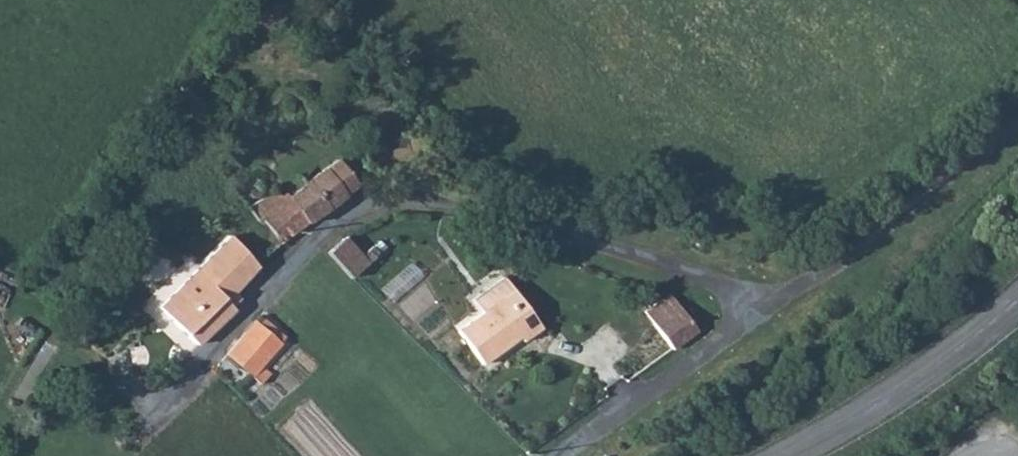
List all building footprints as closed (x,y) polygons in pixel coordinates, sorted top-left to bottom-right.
[(209,119),(189,94),(170,109),(179,121),(189,113),(199,126),(209,119)] [(297,231),(356,186),(336,161),(318,174),(315,170),(300,182),(304,186),(282,201),(275,191),(269,196),(297,231)] [(281,242),(297,231),(269,196),(254,207),(263,218),(281,242)] [(251,265),(281,242),(263,218),(259,221),(250,211),(223,231),(227,236),(251,265)] [(253,268),(251,265),(227,236),(193,271),(222,300),(253,268)] [(345,238),(327,254),(350,278),(367,264),(345,238)] [(157,307),(195,345),(223,318),(231,309),(222,300),(193,271),(157,307)] [(473,299),(482,313),(514,292),(504,279),(473,299)] [(514,292),(482,313),(458,331),(481,364),(518,338),(521,343),(540,329),(514,292)] [(668,294),(643,312),(671,349),(696,331),(668,294)] [(222,355),(261,384),(270,374),(261,367),(280,342),(252,321),(222,355)]
